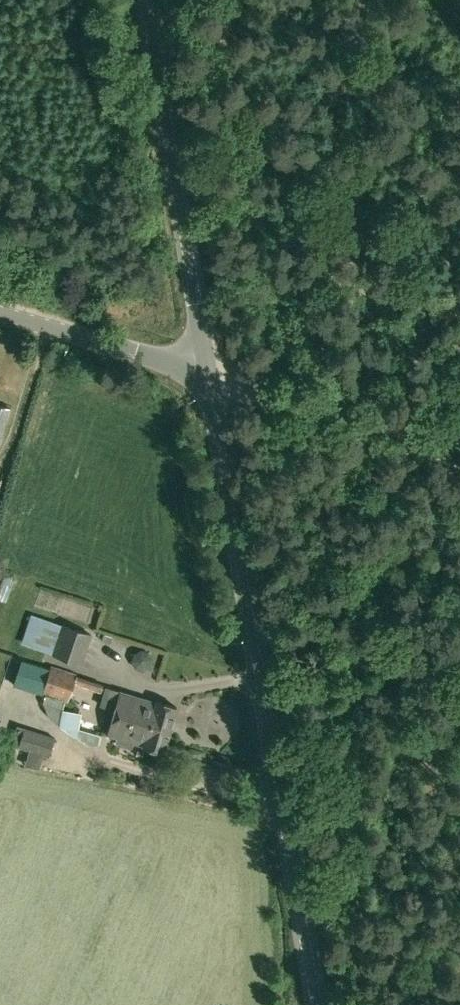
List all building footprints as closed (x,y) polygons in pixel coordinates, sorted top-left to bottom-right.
[(12,407),(0,404),(0,442),(2,442),(12,407)] [(63,625),(54,654),(82,663),(91,634),(63,625)] [(43,693),(50,667),(22,658),(13,686),(43,694),(43,693)] [(76,673),(51,666),(50,667),(43,693),(47,694),(67,700),(68,700),(76,673)] [(134,742),(143,745),(152,717),(128,710),(132,694),(120,691),(105,687),(100,703),(115,707),(107,735),(117,737),(116,740),(117,744),(129,747),(132,745),(134,742)] [(132,693),(132,694),(128,710),(152,717),(143,745),(143,746),(163,752),(176,706),(132,693)] [(57,723),(60,725),(64,709),(67,700),(47,694),(44,703),(48,709),(48,711),(48,712),(49,714),(50,716),(52,718),(54,721),(57,723)] [(49,755),(56,737),(18,726),(12,744),(49,755)]
